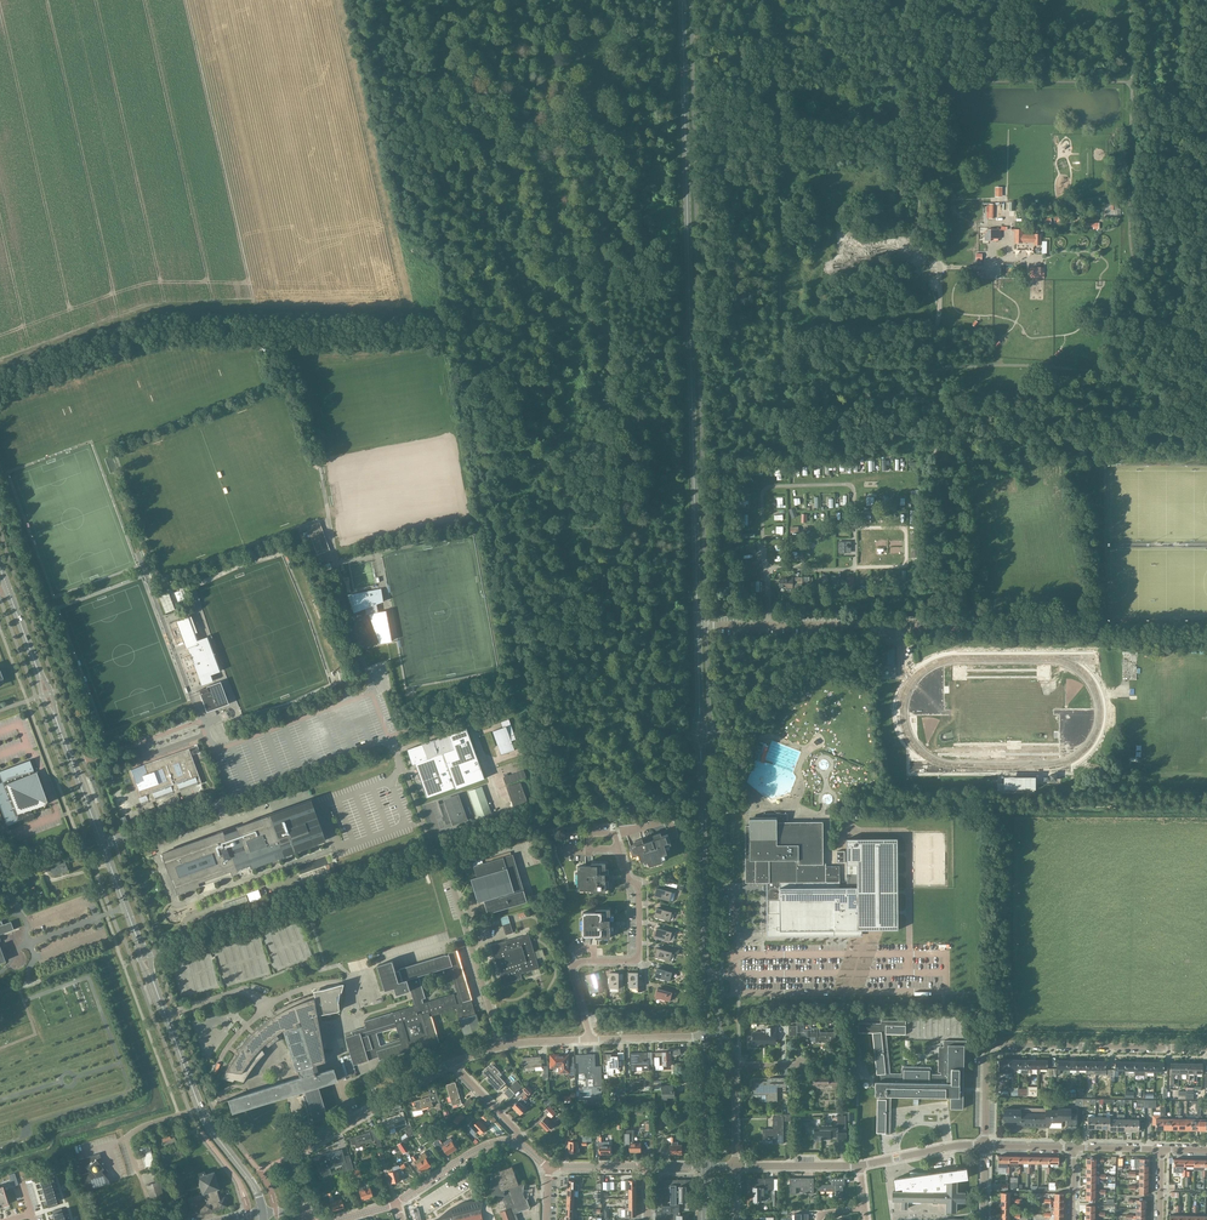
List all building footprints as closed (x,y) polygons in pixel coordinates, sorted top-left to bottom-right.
[(336,59),(328,60),(329,68),(338,67),(341,67),(341,68),(344,67),(346,66),(348,66),(347,61),(348,61),(348,60),(347,60),(347,58),(347,57),(346,51),(336,52),(337,57),(336,57),(336,58),(336,59)] [(264,64),(254,65),(255,74),(265,73),(265,74),(276,73),(275,67),(278,67),(278,61),(275,61),(275,58),(263,59),(264,64)] [(171,83),(164,84),(166,93),(174,91),(173,87),(180,86),(178,71),(169,73),(171,83)] [(152,76),(141,79),(145,95),(151,94),(152,97),(160,96),(157,82),(157,84),(154,85),(154,83),(153,83),(152,76)] [(271,91),(258,95),(260,101),(263,100),(266,109),(281,103),(277,94),(272,96),(272,95),(273,94),(271,91)] [(89,92),(82,94),(86,106),(93,103),(89,92)] [(82,95),(76,97),(80,108),(86,106),(82,94),(82,95)] [(70,99),(74,110),(80,108),(76,97),(70,99)] [(70,99),(64,101),(68,113),(74,110),(70,99)] [(64,102),(58,104),(62,115),(68,113),(64,101),(63,101),(64,102)] [(58,104),(52,106),(56,117),(62,115),(58,104)] [(231,114),(225,115),(229,125),(243,120),(241,114),(244,113),(241,105),(229,110),(230,110),(232,112),(230,113),(231,114)] [(46,108),(45,108),(50,119),(56,117),(52,106),(46,108)] [(45,108),(39,110),(43,122),(50,119),(45,108)] [(39,110),(33,112),(37,124),(43,122),(39,110)] [(33,113),(27,116),(31,126),(37,124),(33,112),(33,113)] [(286,123),(274,127),(277,135),(289,131),(286,123)] [(145,143),(140,145),(144,154),(157,149),(154,142),(159,141),(156,133),(143,138),(145,143)] [(52,145),(44,148),(46,155),(45,155),(46,155),(60,150),(57,143),(59,143),(58,139),(50,141),(52,145)] [(60,150),(46,155),(48,162),(57,159),(58,162),(66,160),(64,156),(62,157),(60,150)] [(202,152),(187,157),(190,167),(192,167),(194,174),(203,171),(200,164),(206,161),(202,152)] [(101,153),(87,159),(88,164),(94,162),(96,168),(110,163),(107,156),(103,158),(101,153)] [(98,174),(94,176),(96,181),(110,176),(108,171),(112,170),(110,163),(96,168),(98,174)] [(62,173),(54,176),(57,183),(56,183),(70,178),(67,171),(70,170),(68,167),(61,169),(62,173)] [(70,178),(56,183),(59,190),(67,187),(69,190),(76,188),(75,184),(72,185),(70,178)] [(109,182),(101,185),(105,196),(120,191),(119,188),(119,189),(117,184),(111,187),(109,182)] [(120,191),(105,196),(109,207),(116,204),(115,201),(122,198),(121,194),(121,193),(120,191)] [(67,203),(64,204),(65,207),(66,211),(78,207),(76,200),(80,199),(78,192),(65,197),(67,203)] [(78,207),(66,211),(68,215),(69,218),(72,217),(74,222),(87,218),(85,211),(81,213),(78,207)] [(119,211),(112,213),(116,224),(114,225),(130,219),(129,216),(127,212),(121,214),(119,211)] [(130,219),(114,225),(119,237),(128,233),(127,229),(133,226),(131,222),(131,221),(130,219)] [(77,231),(74,232),(75,234),(75,235),(77,239),(89,234),(86,228),(90,226),(88,220),(75,225),(77,231)] [(986,231),(986,241),(991,241),(991,238),(1000,238),(1000,229),(988,229),(988,231),(986,231)] [(1015,230),(1015,243),(1023,243),(1023,242),(1034,242),(1034,245),(1041,245),(1041,235),(1034,234),(1034,235),(1023,235),(1023,230),(1015,230)] [(89,234),(77,239),(78,243),(79,243),(80,246),(82,245),(84,250),(97,245),(95,239),(91,241),(89,234)] [(87,258),(85,259),(86,262),(85,262),(87,267),(99,262),(96,256),(101,254),(98,248),(85,253),(87,258)] [(28,253),(21,256),(25,266),(32,264),(28,253)] [(21,256),(15,258),(19,269),(20,268),(25,266),(21,256)] [(15,258),(9,260),(13,271),(18,269),(19,269),(15,258)] [(9,260),(3,262),(7,273),(8,273),(13,271),(9,260)] [(99,262),(87,267),(89,271),(90,274),(93,273),(95,278),(108,273),(105,267),(101,269),(99,262)] [(1044,268),(1031,268),(1030,277),(1044,278),(1044,268)] [(47,305),(40,307),(45,318),(51,316),(47,305)] [(35,309),(34,310),(38,321),(45,318),(40,307),(35,309)] [(33,310),(28,312),(32,323),(38,321),(34,310),(33,310)] [(23,314),(22,314),(26,325),(32,323),(28,312),(23,314)] [(21,315),(16,317),(20,328),(26,325),(22,314),(21,315)] [(11,318),(10,319),(14,330),(20,328),(16,317),(11,318)] [(9,319),(3,321),(7,332),(14,330),(10,319),(9,319)] [(768,537),(774,537),(774,534),(778,534),(779,528),(769,528),(768,537)] [(838,553),(844,553),(851,553),(851,541),(838,542),(838,553)] [(320,563),(314,565),(316,569),(320,567),(322,572),(332,568),(330,564),(322,567),(320,563)] [(741,585),(737,585),(737,592),(751,592),(751,577),(741,578),(741,585)] [(793,587),(793,579),(779,579),(779,587),(793,587)] [(381,589),(348,595),(354,612),(365,608),(365,610),(377,608),(377,604),(383,601),(381,589)] [(159,596),(165,613),(175,610),(168,593),(159,596)] [(386,611),(369,614),(380,643),(392,641),(386,611)] [(168,623),(176,644),(184,641),(186,648),(188,648),(201,684),(212,680),(210,675),(220,671),(207,636),(196,640),(194,634),(197,632),(190,615),(180,618),(181,620),(179,620),(178,619),(168,623)] [(850,666),(852,672),(865,668),(863,662),(850,666)] [(1040,679),(1040,677),(1047,676),(1046,669),(1036,670),(1037,680),(1040,679)] [(952,670),(952,680),(964,680),(964,670),(952,670)] [(206,687),(199,690),(200,694),(206,712),(228,703),(220,681),(206,686),(206,687)] [(516,739),(509,719),(501,722),(503,727),(493,731),(501,754),(515,750),(512,740),(516,739)] [(456,788),(485,778),(467,728),(450,734),(449,734),(423,743),(423,744),(407,749),(413,764),(415,764),(427,798),(456,787),(456,788)] [(1007,745),(993,745),(993,754),(1008,754),(1007,745)] [(201,783),(190,751),(188,748),(130,769),(142,802),(147,800),(148,802),(155,800),(154,798),(172,791),(173,793),(180,791),(179,788),(197,782),(198,784),(201,783)] [(34,772),(30,760),(0,771),(0,776),(1,777),(0,779),(0,807),(7,825),(17,822),(17,821),(23,819),(23,820),(24,820),(25,821),(26,821),(27,821),(28,821),(29,821),(31,820),(32,820),(33,819),(34,818),(34,817),(34,816),(34,815),(34,814),(33,813),(32,813),(32,812),(31,812),(30,812),(31,809),(36,807),(37,808),(38,806),(43,804),(44,805),(44,804),(48,803),(47,799),(47,798),(46,798),(44,793),(45,791),(43,790),(42,786),(43,784),(41,784),(39,779),(40,778),(38,777),(37,774),(38,773),(36,772),(34,772)] [(503,777),(505,784),(526,777),(524,770),(503,777)] [(412,784),(417,795),(424,792),(417,772),(414,773),(417,782),(412,784)] [(1004,789),(1035,789),(1035,777),(1004,777),(1004,789)] [(520,782),(506,787),(513,806),(527,801),(520,782)] [(468,791),(479,820),(492,815),(482,786),(468,791)] [(452,822),(453,824),(467,819),(458,795),(444,800),(445,802),(439,804),(446,824),(452,822)] [(216,834),(162,853),(167,867),(166,868),(168,874),(169,874),(176,893),(231,874),(231,875),(237,872),(236,869),(249,865),(250,867),(284,855),(284,854),(291,852),(325,840),(310,800),(235,827),(236,829),(223,834),(222,830),(216,833),(216,834)] [(745,826),(745,883),(766,883),(766,885),(763,886),(763,888),(763,890),(766,890),(766,893),(781,893),(781,882),(839,882),(839,866),(826,866),(826,863),(823,863),(823,822),(787,822),(787,813),(763,814),(763,819),(749,819),(749,826),(745,826)] [(674,820),(679,836),(685,834),(680,818),(674,820)] [(636,844),(630,846),(633,856),(635,855),(636,859),(640,857),(641,861),(644,860),(645,864),(649,863),(649,865),(663,861),(662,859),(666,858),(664,854),(667,853),(666,849),(669,848),(668,845),(671,844),(667,834),(661,836),(660,833),(654,835),(655,839),(643,843),(642,839),(635,841),(636,844)] [(781,893),(766,893),(767,937),(849,936),(850,933),(849,930),(898,930),(897,838),(846,839),(847,888),(839,888),(839,882),(781,882),(781,893)] [(845,851),(837,851),(837,863),(845,863),(845,851)] [(527,900),(517,867),(515,861),(513,854),(483,863),(482,859),(473,862),(478,878),(475,879),(475,878),(475,879),(477,886),(476,886),(478,894),(479,893),(481,901),(482,900),(481,900),(484,899),(488,912),(527,900)] [(53,876),(62,872),(68,870),(65,862),(59,864),(57,859),(54,860),(55,866),(50,868),(53,876)] [(608,886),(608,874),(608,869),(605,869),(605,864),(591,864),(591,866),(578,866),(578,873),(575,873),(575,883),(579,883),(579,889),(591,889),(591,892),(605,892),(605,886),(608,886)] [(675,893),(676,889),(666,886),(665,890),(656,888),(654,897),(669,901),(671,892),(675,893)] [(675,913),(676,909),(666,906),(665,910),(656,908),(654,917),(669,921),(672,912),(675,913)] [(613,932),(613,920),(613,915),(610,915),(610,910),(596,910),(596,912),(583,912),(583,919),(580,919),(580,929),(583,929),(583,936),(593,935),(596,935),(596,938),(610,938),(610,932),(613,932)] [(1,921),(0,921),(0,933),(13,929),(14,929),(11,921),(3,924),(1,921)] [(513,933),(511,927),(510,923),(503,925),(506,935),(513,933)] [(675,933),(676,929),(666,926),(665,930),(656,928),(654,937),(669,941),(672,932),(675,933)] [(539,968),(531,940),(529,934),(491,945),(500,975),(501,975),(504,984),(522,978),(520,974),(539,968)] [(665,950),(657,948),(654,957),(669,961),(672,952),(678,954),(679,950),(666,946),(665,950)] [(392,1012),(364,1021),(365,1026),(351,1031),(353,1034),(345,1037),(353,1064),(368,1060),(368,1058),(378,1055),(379,1060),(404,1052),(439,1041),(439,1042),(432,1016),(456,1008),(460,1019),(459,1019),(464,1034),(469,1033),(476,1031),(481,1029),(476,1013),(475,1014),(472,1003),(471,1004),(470,1000),(472,999),(457,950),(448,952),(449,954),(446,955),(446,954),(399,968),(399,969),(396,971),(392,960),(377,965),(385,990),(394,987),(397,995),(411,991),(415,1005),(392,1012)] [(675,973),(677,969),(667,966),(665,970),(657,968),(654,977),(670,981),(672,972),(675,973)] [(599,993),(604,992),(600,980),(596,982),(594,973),(585,975),(589,991),(598,988),(599,993)] [(618,992),(623,992),(623,982),(618,982),(618,973),(609,973),(609,988),(618,988),(618,992)] [(638,992),(642,992),(642,982),(638,982),(638,973),(628,973),(628,988),(638,988),(638,992)] [(225,1071),(221,1078),(232,1081),(233,1079),(243,1081),(246,1075),(250,1069),(255,1063),(260,1058),(265,1053),(261,1046),(265,1042),(267,1046),(278,1037),(276,1034),(282,1029),(283,1030),(284,1035),(285,1034),(292,1059),(291,1059),(295,1070),(297,1069),(299,1076),(299,1077),(228,1099),(228,1098),(227,1098),(231,1112),(232,1112),(232,1111),(287,1094),(295,1092),(303,1090),(304,1092),(305,1094),(305,1093),(306,1095),(304,1096),(306,1101),(307,1101),(308,1103),(310,1108),(311,1112),(310,1112),(310,1113),(313,1120),(327,1116),(325,1112),(324,1108),(323,1108),(322,1104),(318,1090),(319,1089),(318,1088),(317,1086),(318,1086),(318,1085),(325,1083),(329,1081),(336,1079),(336,1080),(337,1080),(333,1067),(332,1068),(317,1073),(315,1064),(326,1060),(323,1049),(317,1015),(321,1014),(326,1013),(331,1012),(336,1011),(338,995),(339,995),(342,984),(323,989),(313,991),(313,994),(310,994),(307,995),(298,999),(289,1002),(280,1007),(272,1012),(273,1015),(265,1020),(256,1027),(249,1034),(242,1041),(235,1049),(237,1051),(233,1058),(229,1064),(225,1071)] [(676,993),(677,989),(667,987),(666,991),(657,988),(654,997),(670,1002),(672,993),(676,993)] [(908,1066),(907,1066),(903,1066),(902,1068),(901,1068),(901,1073),(890,1073),(886,1034),(905,1034),(906,1021),(881,1020),(881,1023),(858,1023),(858,1032),(872,1033),(876,1074),(880,1074),(881,1081),(875,1081),(875,1087),(875,1095),(879,1095),(879,1099),(877,1099),(876,1133),(886,1133),(886,1134),(890,1134),(890,1124),(891,1095),(916,1095),(951,1096),(950,1108),(963,1108),(963,1089),(963,1079),(963,1053),(964,1053),(964,1046),(966,1046),(966,1041),(943,1040),(943,1041),(943,1047),(939,1047),(938,1072),(940,1072),(941,1074),(931,1074),(931,1069),(930,1069),(930,1067),(925,1067),(908,1066)] [(803,1022),(797,1022),(797,1025),(797,1032),(807,1032),(807,1037),(815,1037),(815,1042),(818,1042),(819,1042),(835,1042),(835,1032),(819,1032),(819,1027),(811,1027),(811,1030),(803,1030),(803,1022)] [(797,1035),(797,1032),(797,1025),(788,1026),(789,1035),(797,1035)] [(766,1032),(761,1032),(753,1032),(753,1043),(776,1043),(775,1032),(775,1028),(766,1028),(766,1032)] [(655,1052),(652,1053),(655,1053),(655,1057),(654,1057),(655,1066),(663,1065),(663,1066),(664,1066),(664,1065),(670,1065),(670,1066),(670,1060),(670,1056),(673,1055),(680,1054),(679,1049),(671,1050),(669,1051),(669,1052),(663,1052),(659,1052),(655,1052)] [(630,1053),(630,1074),(631,1074),(631,1071),(636,1071),(636,1067),(642,1067),(642,1071),(649,1070),(649,1071),(649,1060),(648,1060),(649,1060),(647,1060),(646,1052),(646,1053),(630,1053)] [(601,1072),(599,1073),(599,1066),(595,1066),(595,1054),(579,1055),(580,1064),(578,1064),(578,1073),(586,1073),(586,1078),(594,1078),(594,1086),(602,1086),(601,1072)] [(611,1056),(611,1054),(603,1054),(604,1065),(606,1065),(606,1072),(614,1071),(614,1068),(618,1067),(618,1056),(611,1056)] [(568,1055),(551,1056),(551,1062),(550,1062),(550,1068),(556,1068),(556,1067),(562,1067),(562,1072),(568,1072),(568,1075),(575,1075),(574,1062),(568,1062),(568,1055)] [(523,1068),(542,1066),(541,1056),(522,1058),(523,1068)] [(1009,1068),(1009,1059),(999,1059),(999,1068),(999,1073),(1002,1073),(1002,1068),(1009,1068)] [(1018,1068),(1018,1059),(1009,1059),(1009,1068),(1009,1073),(1011,1073),(1011,1068),(1018,1068)] [(1028,1068),(1028,1060),(1018,1059),(1018,1068),(1018,1073),(1021,1073),(1021,1068),(1028,1068)] [(1037,1068),(1038,1060),(1028,1060),(1028,1068),(1028,1073),(1030,1073),(1031,1068),(1037,1068)] [(1038,1060),(1037,1068),(1037,1073),(1040,1073),(1040,1069),(1047,1069),(1047,1060),(1038,1060)] [(1067,1069),(1067,1060),(1057,1060),(1057,1069),(1057,1074),(1060,1074),(1060,1069),(1067,1069)] [(1076,1069),(1077,1061),(1067,1060),(1067,1069),(1067,1074),(1069,1074),(1069,1069),(1076,1069)] [(1086,1069),(1086,1061),(1077,1061),(1076,1069),(1076,1074),(1079,1074),(1079,1069),(1086,1069)] [(1095,1070),(1096,1061),(1086,1061),(1086,1069),(1086,1074),(1088,1074),(1089,1069),(1095,1070)] [(1096,1061),(1095,1070),(1095,1075),(1098,1075),(1098,1070),(1105,1070),(1105,1061),(1096,1061)] [(1125,1070),(1125,1062),(1116,1061),(1115,1069),(1110,1069),(1110,1078),(1110,1080),(1113,1080),(1113,1078),(1114,1078),(1114,1076),(1118,1076),(1118,1070),(1125,1070)] [(1135,1070),(1135,1062),(1125,1062),(1125,1070),(1125,1079),(1128,1079),(1128,1070),(1135,1070)] [(1144,1071),(1144,1062),(1135,1062),(1135,1070),(1135,1075),(1137,1075),(1137,1070),(1144,1071)] [(1154,1071),(1154,1062),(1144,1062),(1144,1071),(1144,1076),(1147,1076),(1154,1076),(1154,1071)] [(1154,1062),(1154,1071),(1154,1076),(1156,1076),(1157,1071),(1167,1071),(1167,1066),(1164,1066),(1164,1062),(1154,1062)] [(1178,1075),(1179,1063),(1171,1063),(1170,1084),(1173,1084),(1174,1075),(1178,1075)] [(1186,1073),(1186,1063),(1179,1063),(1178,1075),(1178,1079),(1181,1079),(1181,1073),(1186,1073)] [(1194,1073),(1194,1063),(1186,1063),(1186,1073),(1186,1079),(1189,1079),(1189,1073),(1194,1073)] [(1194,1073),(1194,1081),(1197,1081),(1197,1073),(1202,1073),(1202,1064),(1194,1063),(1194,1073)] [(483,1071),(484,1072),(483,1073),(485,1075),(486,1074),(488,1077),(486,1079),(497,1090),(505,1083),(497,1074),(499,1071),(495,1066),(492,1069),(489,1065),(483,1071)] [(825,1087),(825,1085),(832,1085),(832,1087),(837,1087),(837,1077),(829,1077),(829,1076),(818,1076),(818,1075),(814,1075),(814,1080),(812,1080),(812,1086),(816,1086),(816,1087),(820,1087),(825,1087)] [(774,1101),(778,1101),(777,1087),(786,1087),(786,1077),(769,1077),(769,1080),(753,1081),(753,1092),(761,1092),(761,1095),(762,1095),(762,1098),(766,1098),(766,1101),(767,1101),(767,1103),(773,1103),(774,1101)] [(515,1094),(522,1087),(517,1080),(509,1087),(515,1094)] [(453,1106),(462,1103),(460,1099),(455,1082),(446,1085),(451,1101),(453,1106)] [(527,1084),(522,1089),(528,1095),(533,1090),(527,1084)] [(674,1099),(674,1090),(673,1090),(673,1085),(662,1086),(662,1099),(667,1099),(667,1096),(674,1096),(674,1099)] [(432,1102),(435,1101),(433,1093),(430,1094),(430,1096),(413,1101),(415,1105),(414,1105),(414,1106),(415,1106),(416,1110),(433,1105),(432,1102)] [(519,1100),(513,1107),(520,1114),(527,1108),(523,1104),(526,1102),(525,1100),(528,1097),(525,1094),(522,1097),(519,1100)] [(625,1094),(615,1094),(616,1102),(625,1102),(625,1094)] [(463,1104),(466,1107),(473,1101),(470,1098),(463,1104)] [(547,1131),(554,1124),(549,1119),(556,1113),(549,1106),(545,1110),(548,1114),(539,1123),(547,1131)] [(1162,1111),(1162,1107),(1160,1107),(1160,1115),(1152,1115),(1152,1125),(1155,1125),(1155,1129),(1163,1130),(1163,1115),(1165,1115),(1165,1111),(1162,1111)] [(1062,1109),(1062,1110),(1046,1109),(1046,1108),(1020,1108),(1020,1109),(1004,1109),(1004,1121),(1020,1121),(1020,1127),(1045,1127),(1046,1122),(1062,1122),(1062,1120),(1067,1120),(1067,1128),(1076,1128),(1077,1114),(1071,1114),(1071,1109),(1062,1109)] [(385,1124),(386,1128),(406,1122),(403,1111),(399,1112),(400,1114),(383,1119),(384,1123),(384,1124),(385,1124)] [(1171,1119),(1171,1130),(1178,1130),(1178,1116),(1180,1116),(1180,1112),(1177,1112),(1177,1115),(1175,1115),(1175,1119),(1171,1119)] [(1191,1124),(1191,1130),(1198,1130),(1198,1119),(1198,1116),(1200,1116),(1200,1112),(1197,1112),(1197,1116),(1195,1116),(1195,1119),(1186,1119),(1186,1124),(1191,1124)] [(773,1143),(783,1143),(783,1121),(791,1121),(791,1113),(776,1113),(776,1116),(773,1116),(773,1120),(773,1128),(762,1129),(762,1141),(763,1141),(763,1140),(773,1140),(773,1143)] [(830,1139),(830,1137),(837,1137),(837,1140),(846,1140),(846,1115),(836,1115),(837,1115),(837,1124),(820,1124),(820,1127),(815,1128),(815,1140),(816,1141),(817,1141),(818,1141),(819,1141),(820,1140),(820,1141),(821,1141),(821,1139),(830,1139)] [(1198,1130),(1206,1130),(1206,1125),(1206,1115),(1206,1119),(1202,1119),(1202,1116),(1200,1116),(1198,1116),(1198,1119),(1198,1130)] [(1178,1116),(1178,1130),(1191,1130),(1191,1124),(1186,1124),(1186,1119),(1182,1119),(1182,1116),(1180,1116),(1178,1116)] [(487,1128),(479,1120),(475,1124),(472,1121),(473,1121),(473,1120),(465,1127),(472,1135),(477,1131),(480,1134),(487,1128)] [(360,1144),(373,1140),(376,1140),(377,1143),(376,1143),(377,1146),(376,1147),(377,1150),(382,1149),(379,1136),(375,1137),(373,1129),(369,1130),(370,1132),(353,1137),(354,1138),(349,1138),(353,1145),(352,1144),(355,1143),(356,1146),(356,1145),(356,1147),(361,1145),(360,1144)] [(630,1146),(630,1149),(630,1152),(640,1152),(640,1142),(633,1142),(633,1129),(626,1129),(626,1133),(624,1133),(624,1146),(630,1146)] [(587,1142),(593,1141),(593,1136),(582,1136),(582,1141),(582,1145),(587,1145),(587,1142)] [(441,1137),(433,1143),(439,1151),(443,1148),(448,1155),(457,1149),(452,1141),(453,1140),(451,1137),(444,1141),(441,1137)] [(675,1137),(671,1137),(671,1142),(672,1142),(672,1145),(671,1145),(671,1154),(682,1154),(682,1145),(678,1145),(678,1142),(675,1142),(675,1137)] [(403,1154),(407,1151),(410,1150),(404,1140),(397,1145),(403,1154)] [(578,1152),(578,1141),(569,1141),(569,1152),(578,1152)] [(599,1141),(598,1141),(598,1145),(599,1145),(599,1154),(610,1154),(610,1145),(609,1145),(609,1141),(603,1141),(599,1141)] [(149,1146),(140,1149),(146,1170),(155,1167),(149,1146)] [(323,1154),(318,1156),(322,1170),(324,1176),(331,1173),(329,1168),(342,1164),(344,1171),(353,1169),(351,1161),(346,1162),(342,1149),(340,1149),(323,1154)] [(378,1160),(382,1158),(385,1157),(383,1150),(376,1153),(378,1160)] [(419,1157),(418,1158),(415,1154),(412,1157),(417,1164),(422,1172),(431,1165),(426,1158),(428,1156),(425,1151),(418,1155),(419,1157)] [(99,1153),(78,1160),(82,1174),(87,1190),(109,1183),(109,1180),(104,1174),(108,1171),(99,1160),(101,1158),(99,1153)] [(1038,1156),(1028,1156),(1028,1163),(1028,1167),(1027,1167),(1027,1170),(1031,1170),(1031,1167),(1031,1163),(1038,1163),(1038,1156)] [(1048,1163),(1048,1157),(1038,1156),(1038,1163),(1038,1167),(1041,1167),(1041,1163),(1048,1163)] [(1086,1168),(1096,1168),(1096,1158),(1093,1158),(1093,1157),(1090,1157),(1090,1158),(1087,1158),(1086,1168)] [(1184,1166),(1184,1159),(1174,1159),(1174,1166),(1173,1170),(1176,1170),(1177,1166),(1184,1166)] [(396,1170),(389,1172),(392,1183),(401,1180),(399,1175),(404,1172),(402,1169),(406,1166),(404,1163),(400,1166),(399,1165),(395,1166),(396,1170)] [(524,1184),(518,1183),(512,1166),(493,1173),(494,1173),(492,1173),(493,1171),(492,1171),(490,1194),(502,1195),(507,1209),(501,1211),(504,1219),(518,1219),(516,1213),(530,1208),(527,1199),(524,1200),(522,1193),(524,1193),(524,1189),(523,1189),(524,1184)] [(957,1188),(957,1179),(968,1178),(966,1168),(945,1171),(931,1173),(931,1172),(909,1171),(909,1172),(910,1172),(910,1174),(909,1176),(894,1178),(895,1188),(902,1187),(902,1191),(893,1191),(893,1200),(902,1200),(902,1208),(905,1208),(907,1208),(907,1200),(933,1201),(933,1202),(937,1202),(937,1201),(939,1201),(946,1202),(946,1211),(956,1211),(956,1202),(965,1202),(965,1192),(955,1192),(956,1188),(957,1188)] [(359,1169),(349,1172),(351,1178),(360,1175),(359,1169)] [(219,1189),(214,1171),(205,1174),(205,1171),(198,1173),(199,1176),(197,1176),(202,1193),(196,1195),(196,1194),(195,1195),(195,1196),(187,1198),(190,1207),(193,1217),(227,1206),(225,1197),(221,1198),(219,1189)] [(753,1181),(752,1181),(752,1193),(753,1193),(753,1204),(754,1204),(758,1204),(759,1201),(764,1201),(764,1189),(765,1189),(765,1187),(769,1187),(769,1189),(773,1189),(773,1178),(753,1178),(753,1181)] [(814,1178),(790,1178),(790,1193),(796,1193),(796,1186),(803,1186),(803,1193),(814,1193),(814,1178)] [(845,1181),(845,1178),(831,1178),(831,1184),(820,1184),(820,1186),(817,1186),(817,1190),(820,1190),(820,1191),(835,1191),(836,1198),(843,1198),(843,1185),(845,1185),(845,1181)] [(686,1202),(686,1200),(688,1191),(686,1191),(686,1186),(688,1186),(689,1179),(660,1180),(655,1180),(655,1212),(679,1212),(679,1202),(686,1202)] [(574,1189),(574,1190),(578,1190),(579,1184),(575,1184),(575,1180),(568,1180),(568,1189),(574,1189)] [(636,1189),(636,1180),(625,1180),(625,1187),(625,1190),(629,1190),(629,1189),(636,1189)] [(151,1202),(161,1199),(164,1198),(159,1181),(146,1185),(151,1202)] [(0,1186),(0,1208),(3,1207),(3,1205),(8,1203),(3,1185),(0,1186)] [(362,1200),(372,1197),(370,1188),(359,1191),(362,1200)] [(574,1196),(574,1190),(574,1189),(568,1189),(567,1198),(574,1198),(574,1199),(578,1200),(578,1197),(574,1196)] [(629,1198),(636,1198),(636,1189),(629,1189),(629,1190),(629,1196),(625,1196),(625,1199),(629,1199),(629,1198)] [(1095,1200),(1095,1191),(1086,1191),(1086,1200),(1089,1200),(1089,1203),(1095,1203),(1095,1200)] [(574,1205),(574,1199),(574,1198),(567,1198),(567,1206),(573,1207),(573,1208),(577,1208),(578,1206),(574,1205)] [(636,1207),(636,1198),(629,1198),(629,1199),(629,1205),(625,1205),(625,1208),(629,1208),(629,1207),(636,1207)] [(1142,1200),(1142,1198),(1139,1198),(1139,1199),(1136,1199),(1136,1209),(1145,1209),(1145,1200),(1142,1200)] [(333,1211),(343,1208),(341,1199),(330,1201),(333,1211)] [(1051,1199),(1047,1199),(1047,1203),(1051,1203),(1051,1204),(1054,1204),(1054,1207),(1063,1207),(1063,1201),(1054,1200),(1051,1200),(1051,1199)] [(440,1219),(483,1219),(481,1214),(481,1212),(482,1203),(479,1202),(476,1202),(473,1202),(470,1202),(467,1203),(464,1203),(461,1204),(458,1205),(456,1206),(453,1208),(450,1209),(448,1211),(446,1213),(444,1215),(442,1218),(440,1219)] [(573,1213),(573,1208),(573,1207),(567,1206),(566,1215),(573,1216),(573,1217),(577,1217),(577,1214),(573,1213)] [(636,1216),(636,1207),(629,1207),(629,1208),(625,1208),(625,1217),(629,1217),(629,1218),(629,1216),(636,1216)] [(655,1212),(655,1219),(665,1219),(665,1217),(673,1217),(673,1219),(674,1219),(688,1219),(688,1215),(679,1215),(679,1212),(655,1212)] [(1176,1212),(1176,1215),(1170,1215),(1170,1219),(1179,1219),(1179,1215),(1179,1212),(1176,1212)]
